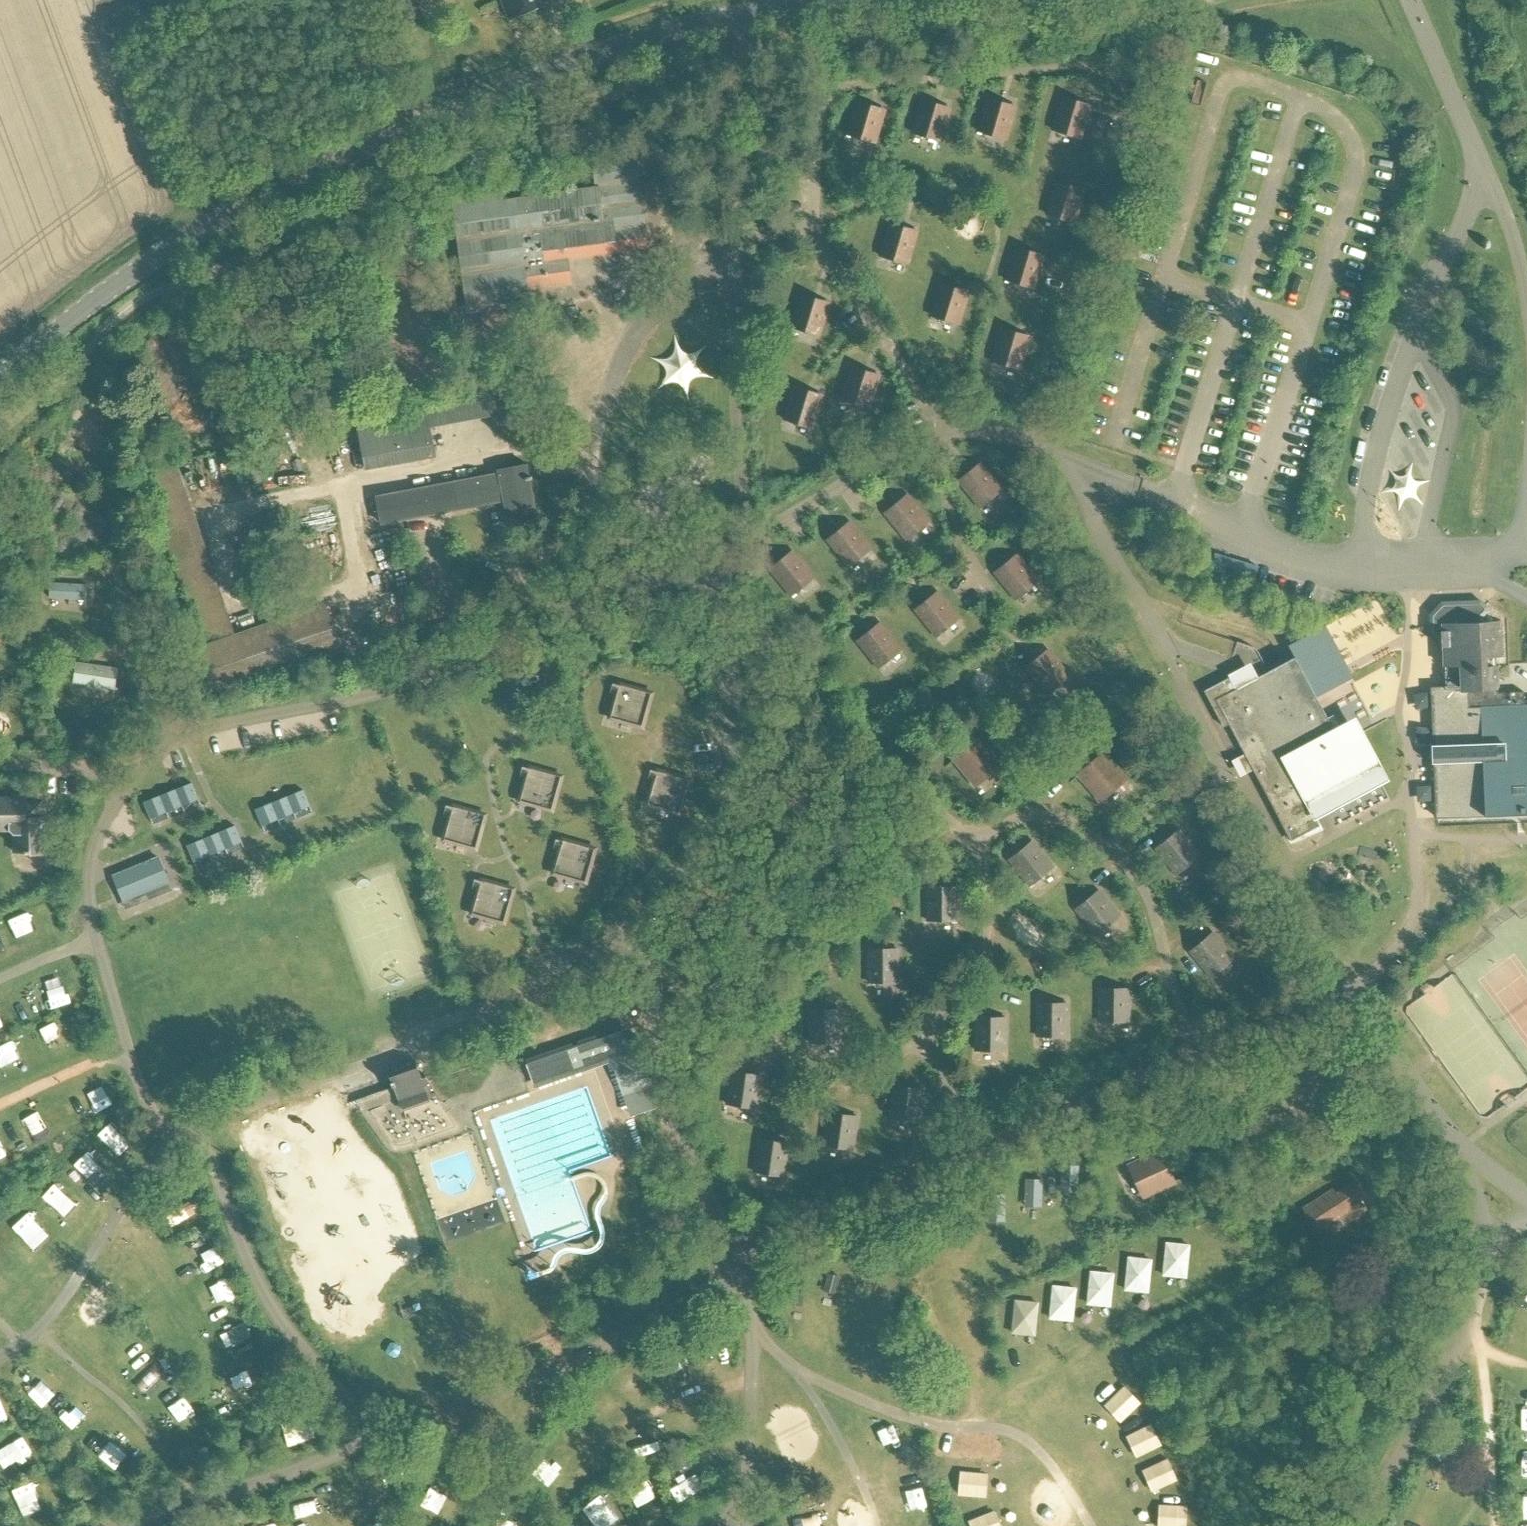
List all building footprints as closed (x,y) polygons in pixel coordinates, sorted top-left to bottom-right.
[(510,20),(542,7),(540,0),(502,0),(510,20)] [(1052,129),(1081,138),(1091,106),(1062,97),(1052,129)] [(978,131),(1007,139),(1016,107),(987,98),(978,131)] [(912,132),(941,141),(951,109),(922,100),(912,132)] [(857,101),(847,134),(876,143),(885,110),(857,101)] [(597,188),(503,200),(501,191),(453,198),(469,312),(531,303),(529,289),(571,283),(568,258),(647,247),(634,148),(593,154),(597,188)] [(1046,214),(1075,222),(1085,190),(1056,181),(1046,214)] [(880,255),(908,264),(918,231),(889,223),(880,255)] [(1006,279),(1034,288),(1044,256),(1015,247),(1006,279)] [(940,283),(931,315),(959,324),(969,292),(940,283)] [(791,327),(820,335),(830,303),(801,294),(791,327)] [(992,361),(1021,369),(1030,337),(1001,328),(992,361)] [(841,399),(870,408),(880,376),(851,367),(841,399)] [(784,419),(813,428),(823,395),(794,387),(784,419)] [(498,416),(493,389),(423,402),(424,409),(356,421),(365,470),(434,458),(429,428),(498,416)] [(958,481),(980,507),(1003,489),(982,462),(958,481)] [(377,496),(382,523),(505,501),(507,517),(536,512),(528,465),(499,470),(500,474),(377,496)] [(885,513),(906,539),(929,521),(908,494),(885,513)] [(827,540),(848,566),(871,548),(850,521),(827,540)] [(770,569),(791,596),(814,577),(793,550),(770,569)] [(994,573),(1016,599),(1039,580),(1017,554),(994,573)] [(87,600),(87,585),(50,582),(49,598),(87,600)] [(915,610),(936,636),(959,618),(938,591),(915,610)] [(195,647),(212,696),(343,653),(326,604),(195,647)] [(1443,605),(1432,616),(1439,622),(1433,629),(1440,636),(1441,649),(1444,652),(1445,688),(1434,689),(1436,748),(1433,748),(1435,766),(1437,765),(1438,824),(1526,820),(1526,700),(1524,701),(1524,692),(1509,693),(1510,682),(1502,682),(1502,688),(1497,688),(1496,656),(1501,656),(1500,623),(1484,623),(1484,616),(1488,612),(1479,604),(1443,605)] [(1342,659),(1319,617),(1284,636),(1295,657),(1306,678),(1342,659)] [(857,641),(878,667),(902,649),(880,622),(857,641)] [(1025,668),(1047,694),(1070,675),(1048,649),(1025,668)] [(1229,677),(1204,691),(1223,727),(1228,724),(1282,825),(1283,825),(1291,840),(1319,825),(1307,804),(1372,769),(1355,737),(1341,744),(1306,678),(1295,657),(1235,689),(1229,677)] [(115,690),(119,668),(76,662),(73,683),(86,685),(85,689),(102,691),(102,688),(115,690)] [(644,731),(656,691),(617,680),(606,719),(644,731)] [(952,760),(975,788),(1005,762),(982,735),(952,760)] [(1079,774),(1101,800),(1127,779),(1105,752),(1079,774)] [(554,814),(565,774),(527,763),(516,803),(554,814)] [(682,817),(694,778),(656,766),(644,806),(682,817)] [(1384,781),(1349,794),(1354,806),(1389,793),(1384,781)] [(151,819),(199,799),(192,782),(144,802),(151,819)] [(310,806),(303,789),(255,809),(262,826),(310,806)] [(14,831),(26,831),(26,804),(26,798),(0,799),(0,831),(14,831)] [(478,852),(490,813),(452,802),(440,841),(478,852)] [(14,831),(14,853),(25,852),(25,855),(47,855),(47,819),(41,819),(40,804),(26,804),(26,831),(14,831)] [(242,842),(235,825),(187,845),(194,862),(242,842)] [(1156,849),(1176,875),(1199,856),(1179,830),(1156,849)] [(588,886),(599,846),(560,835),(549,875),(588,886)] [(1009,860),(1029,886),(1052,867),(1032,841),(1009,860)] [(170,883),(158,856),(120,872),(131,899),(170,883)] [(506,926),(517,887),(479,876),(468,915),(506,926)] [(927,888),(927,921),(957,921),(956,888),(927,888)] [(1075,910),(1096,935),(1119,916),(1098,891),(1075,910)] [(1190,952),(1211,977),(1234,958),(1212,933),(1190,952)] [(868,949),(868,983),(898,982),(897,949),(868,949)] [(1099,1022),(1128,1022),(1129,989),(1099,988),(1099,1022)] [(1037,1036),(1067,1036),(1067,1003),(1037,1003),(1037,1036)] [(810,1010),(810,1043),(840,1043),(839,1010),(810,1010)] [(975,1050),(1005,1051),(1005,1018),(976,1017),(975,1050)] [(612,1062),(631,1116),(656,1106),(630,1027),(527,1063),(535,1088),(612,1062)] [(388,1070),(403,1111),(431,1101),(416,1059),(388,1070)] [(726,1105),(756,1109),(760,1076),(731,1072),(726,1105)] [(890,1119),(919,1122),(923,1090),(894,1086),(890,1119)] [(824,1145),(853,1149),(857,1117),(828,1112),(824,1145)] [(104,1125),(121,1144),(131,1135),(114,1116),(104,1125)] [(754,1172),(784,1176),(788,1144),(759,1139),(754,1172)] [(1129,1166),(1143,1196),(1174,1182),(1160,1151),(1129,1166)] [(1063,1160),(1062,1187),(1080,1187),(1080,1160),(1063,1160)] [(66,1204),(76,1194),(59,1178),(49,1188),(66,1204)] [(1044,1179),(1023,1178),(1022,1206),(1043,1207),(1044,1179)] [(1362,1200),(1365,1198),(1355,1181),(1337,1192),(1335,1188),(1303,1208),(1319,1234),(1342,1220),(1345,1225),(1368,1210),(1362,1200)] [(1005,1220),(1006,1194),(988,1193),(987,1219),(1005,1220)] [(31,1233),(43,1223),(32,1210),(20,1219),(31,1233)] [(1191,1241),(1165,1239),(1162,1275),(1188,1277),(1191,1241)] [(1153,1257),(1126,1255),(1125,1291),(1151,1292),(1153,1257)] [(1116,1272),(1091,1269),(1088,1304),(1113,1306),(1116,1272)] [(1078,1286),(1053,1284),(1049,1319),(1074,1321),(1078,1286)] [(1037,1335),(1039,1300),(1014,1298),(1011,1333),(1037,1335)] [(1125,1395),(1109,1402),(1117,1419),(1133,1412),(1125,1395)] [(0,1403),(0,1423),(10,1421),(6,1402),(0,1403)] [(314,1422),(288,1425),(289,1440),(316,1437),(314,1422)] [(1142,1427),(1124,1436),(1133,1453),(1151,1444),(1142,1427)] [(1158,1463),(1141,1471),(1149,1489),(1167,1481),(1158,1463)] [(677,1495),(701,1481),(693,1466),(669,1480),(677,1495)] [(25,1478),(6,1488),(17,1508),(35,1498),(25,1478)] [(925,1481),(894,1489),(901,1511),(931,1503),(925,1481)] [(981,1486),(960,1500),(971,1516),(991,1502),(981,1486)] [(1174,1497),(1157,1505),(1166,1522),(1183,1514),(1174,1497)]
